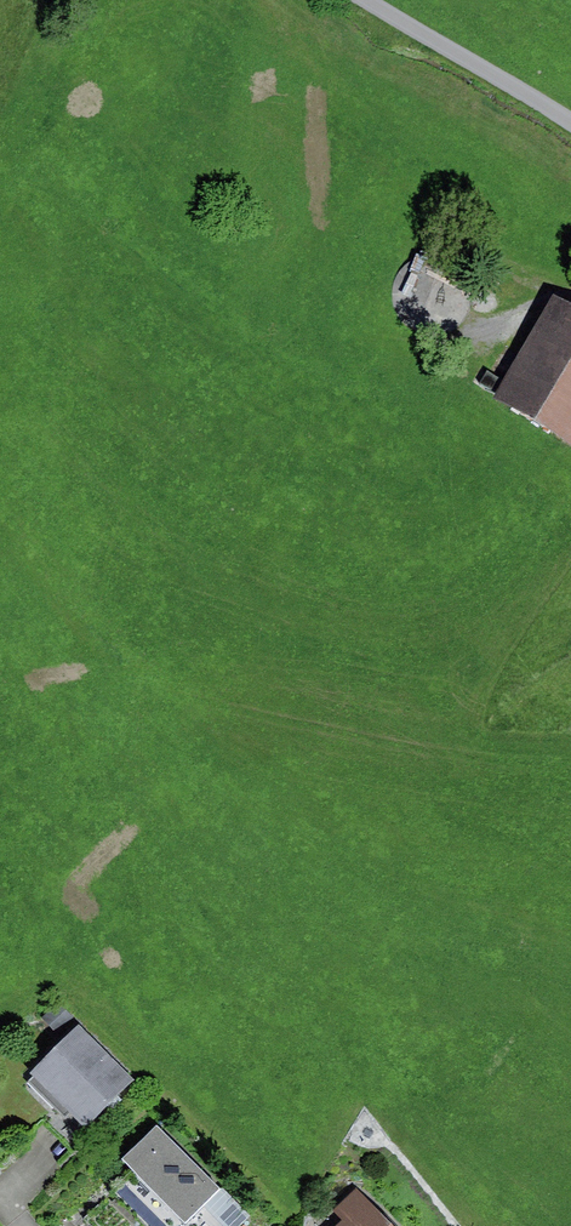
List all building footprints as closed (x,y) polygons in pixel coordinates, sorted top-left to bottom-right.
[(551,297),(493,396),(570,442),(570,309),(551,297)] [(65,1042),(80,1027),(57,1003),(41,1018),(65,1042)] [(65,1042),(27,1079),(54,1107),(66,1118),(71,1114),(85,1128),(133,1080),(80,1027),(65,1042)] [(157,1126),(123,1160),(185,1222),(202,1205),(219,1189),(157,1126)] [(202,1205),(223,1225),(239,1225),(250,1215),(222,1186),(219,1189),(202,1205)] [(336,1225),(392,1225),(357,1188),(333,1210),(342,1220),(336,1225)]
